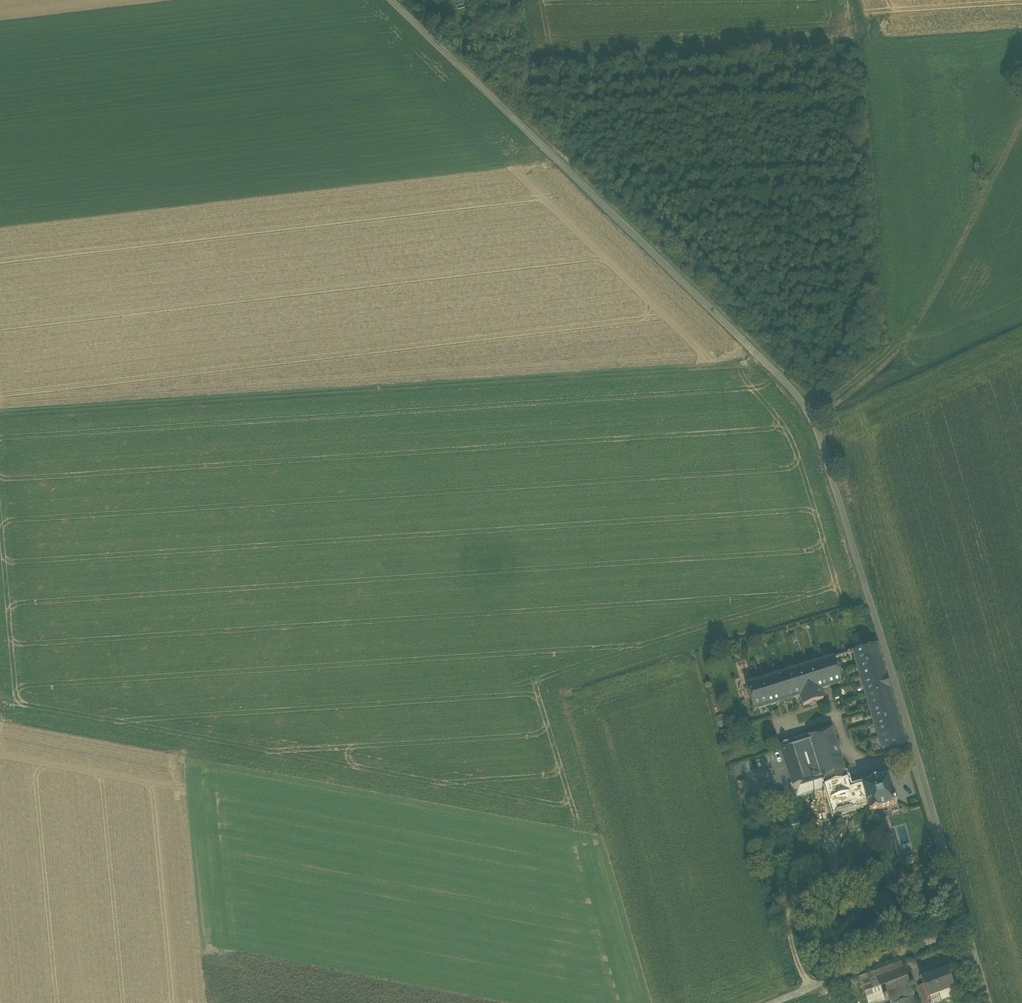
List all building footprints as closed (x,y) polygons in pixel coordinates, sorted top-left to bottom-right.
[(905,744),(876,646),(853,653),(861,676),(883,751),(905,744)] [(821,689),(842,683),(834,659),(746,686),(754,711),(801,696),(804,705),(824,699),(821,689)] [(727,715),(716,719),(719,728),(730,724),(727,715)] [(781,744),(793,785),(821,776),(822,778),(844,771),(845,771),(832,729),(781,744)] [(833,815),(864,806),(861,797),(865,796),(862,786),(850,790),(844,771),(822,778),(821,776),(793,785),(796,796),(824,787),(833,815)] [(862,786),(865,796),(861,797),(864,806),(867,805),(870,813),(880,810),(880,809),(892,806),(895,807),(897,803),(895,802),(888,778),(879,781),(876,779),(873,780),(871,783),(862,786)] [(890,842),(882,844),(886,856),(894,854),(890,842)] [(893,865),(884,867),(886,875),(895,873),(893,865)] [(941,874),(929,878),(931,887),(943,883),(941,874)] [(939,921),(941,927),(956,923),(954,916),(939,921)] [(875,978),(904,967),(901,960),(860,976),(862,983),(875,978)] [(904,967),(875,978),(862,983),(870,1002),(883,998),(882,997),(884,997),(885,999),(888,998),(887,995),(911,986),(904,967)] [(924,985),(919,987),(926,1002),(935,1002),(942,1000),(940,994),(953,989),(954,988),(947,969),(921,979),(924,985)] [(888,998),(890,1002),(894,1002),(915,995),(911,986),(887,995),(888,998)] [(940,994),(942,1000),(955,995),(953,989),(940,994)]
